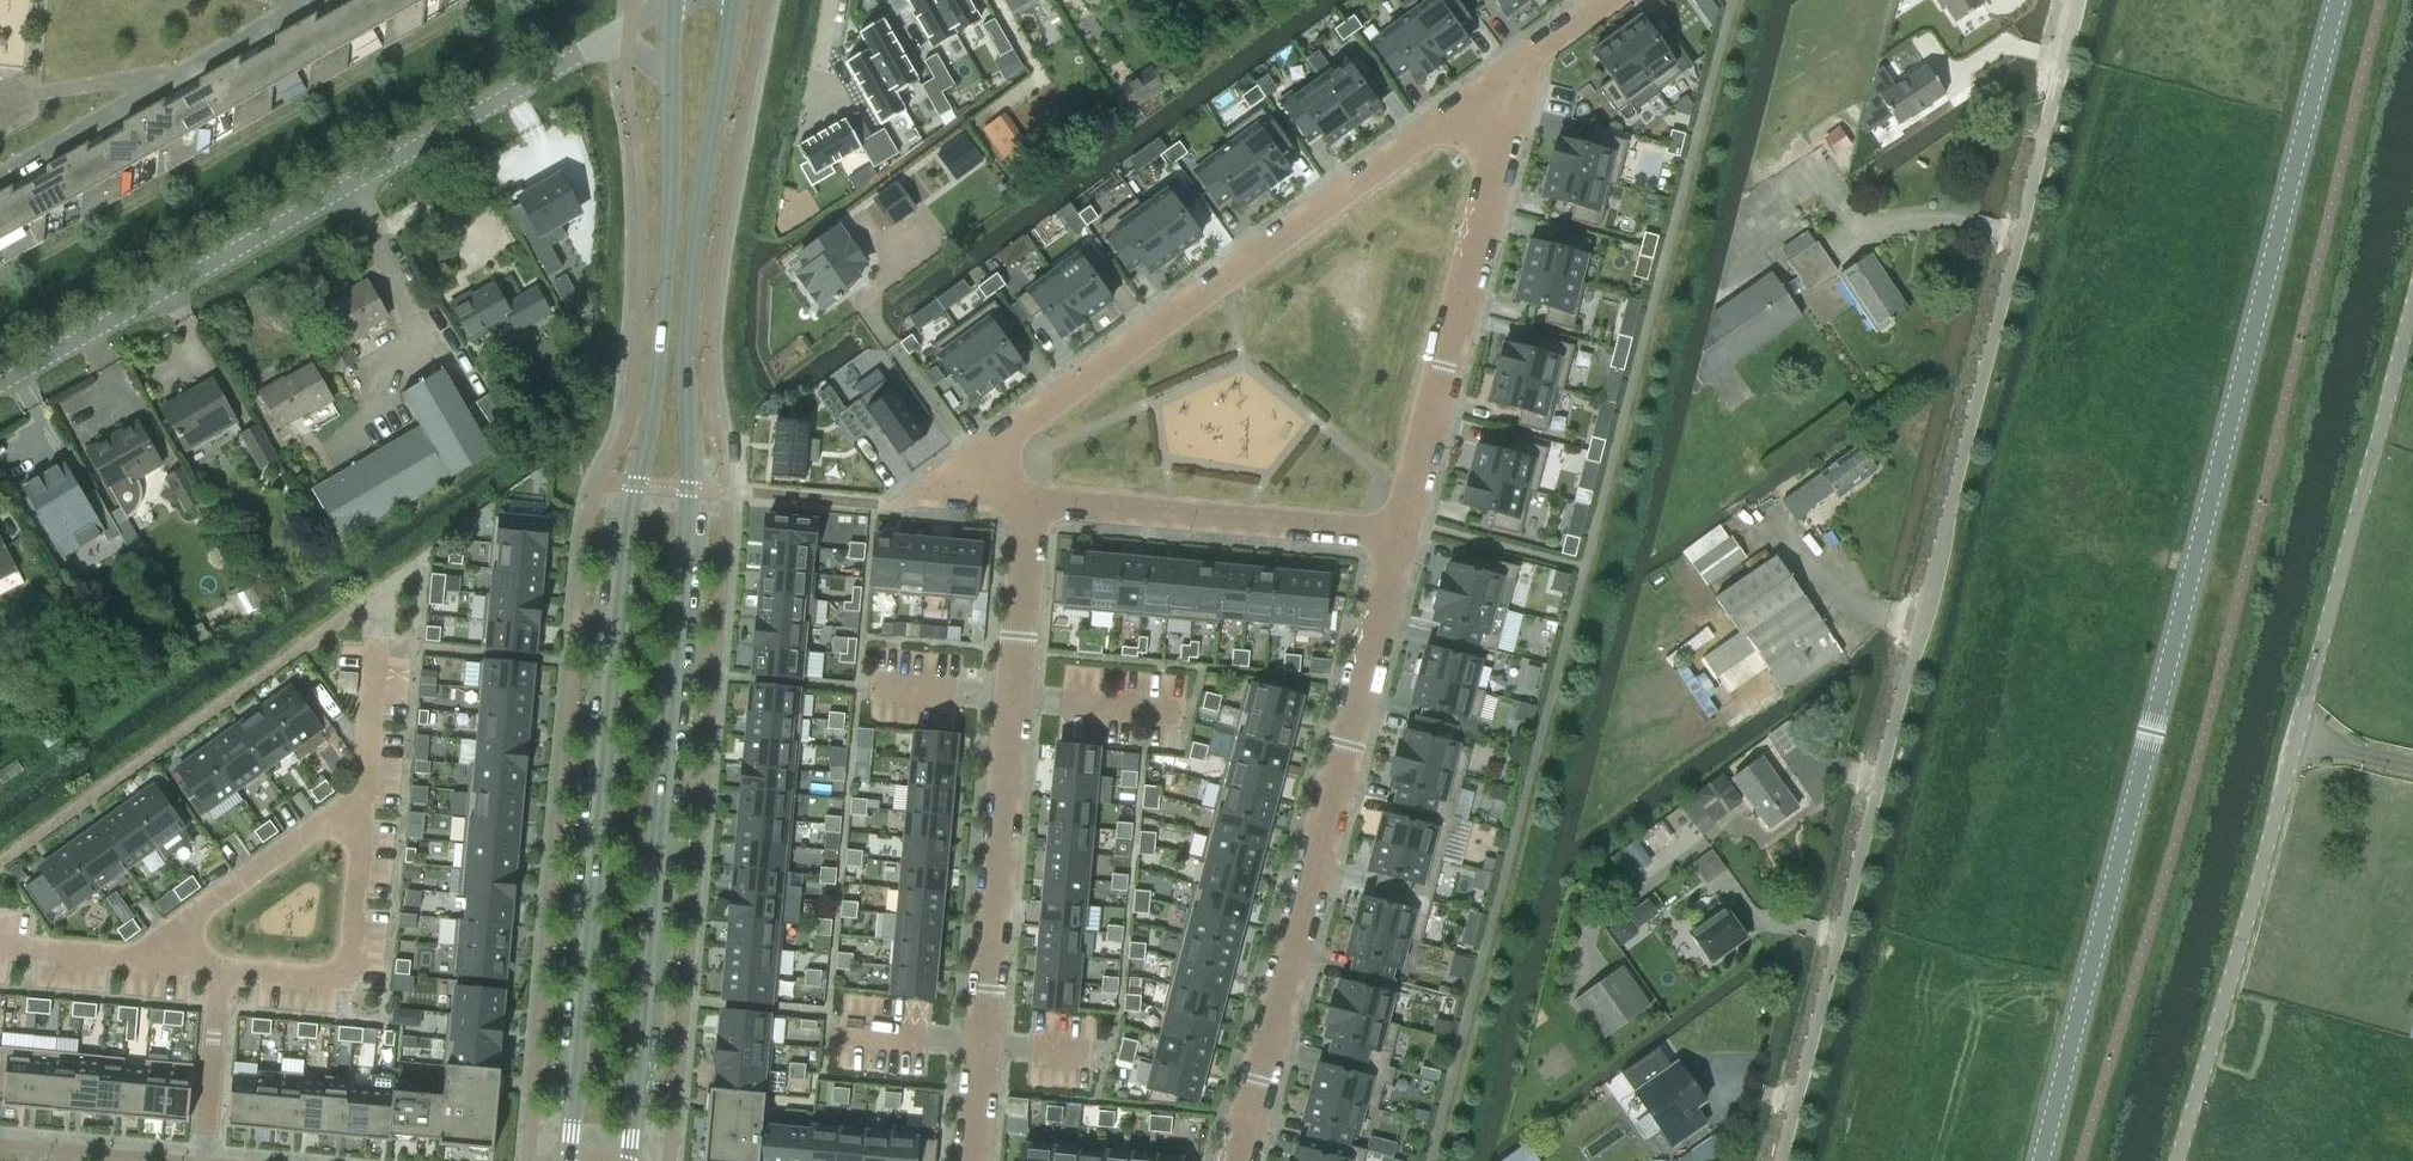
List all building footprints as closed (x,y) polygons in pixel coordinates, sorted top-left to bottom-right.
[(371,0),(351,0),(351,2),(334,11),(327,81),(347,70),(349,43),(368,33),(371,0)] [(407,0),(371,0),(368,33),(386,22),(383,50),(403,38),(407,0)] [(403,38),(423,27),(425,0),(426,0),(407,0),(403,38)] [(932,47),(956,33),(936,0),(905,0),(932,47)] [(956,33),(979,20),(968,0),(936,0),(956,33)] [(1409,16),(1442,63),(1467,45),(1458,32),(1471,23),(1454,0),(1431,0),(1409,16)] [(1507,15),(1529,0),(1496,0),(1507,15)] [(1940,7),(1943,5),(1955,23),(1983,5),(1980,0),(1935,0),(1940,7)] [(327,81),(334,11),(316,22),(317,13),(296,24),(292,76),(310,65),(307,93),(327,81)] [(1353,16),(1346,22),(1354,33),(1362,28),(1353,16)] [(1442,63),(1409,16),(1372,43),(1397,77),(1409,68),(1418,80),(1421,78),(1422,79),(1443,64),(1442,63)] [(1640,18),(1616,35),(1657,91),(1692,65),(1675,40),(1663,49),(1640,18)] [(859,33),(858,33),(868,50),(869,49),(895,95),(896,94),(919,81),(883,19),(859,33)] [(994,19),(981,27),(999,58),(1012,50),(994,19)] [(1354,33),(1346,22),(1334,30),(1342,42),(1354,33)] [(292,76),(296,24),(276,36),(275,45),(258,54),(251,125),(271,113),(273,86),(292,76)] [(1616,35),(1592,53),(1611,79),(1599,89),(1616,113),(1629,104),(1634,112),(1659,94),(1657,91),(1616,35)] [(868,50),(845,63),(881,125),(905,111),(906,111),(896,94),(895,95),(869,49),(868,50)] [(1357,53),(1320,80),(1354,127),(1378,109),(1359,82),(1371,73),(1357,53)] [(251,125),(258,54),(240,65),(241,56),(221,67),(216,119),(234,109),(231,136),(251,125)] [(936,54),(923,62),(933,79),(941,93),(954,85),(936,54)] [(1876,72),(1862,127),(1866,133),(1891,116),(1897,125),(1909,118),(1910,119),(1928,107),(1927,106),(1945,94),(1926,66),(1894,88),(1881,68),(1876,72)] [(216,119),(221,67),(200,79),(199,88),(182,98),(175,168),(195,156),(197,130),(216,119)] [(1125,93),(1116,98),(1123,110),(1132,105),(1134,107),(1164,89),(1151,67),(1121,86),(1125,93)] [(1293,93),(1280,102),(1307,141),(1320,132),(1329,144),(1354,127),(1320,80),(1315,73),(1291,90),(1293,93)] [(933,79),(920,86),(938,117),(951,110),(941,93),(933,79)] [(1256,86),(1241,97),(1249,109),(1265,97),(1256,86)] [(175,168),(182,98),(164,108),(164,99),(145,110),(140,162),(158,152),(155,179),(175,168)] [(1225,135),(1231,144),(1265,191),(1266,192),(1287,177),(1286,176),(1289,174),(1280,161),(1293,152),(1261,109),(1225,135)] [(140,162),(145,110),(124,122),(123,131),(106,141),(99,211),(119,199),(121,173),(140,162)] [(845,119),(797,147),(807,164),(801,167),(811,186),(833,173),(830,167),(861,149),(859,143),(845,119)] [(996,120),(983,129),(1009,165),(1030,150),(1022,138),(1013,144),(996,120)] [(884,129),(871,136),(886,161),(898,154),(884,129)] [(1681,148),(1685,134),(1671,130),(1667,144),(1681,148)] [(1589,147),(1557,139),(1549,168),(1611,184),(1616,185),(1628,141),(1593,132),(1589,147)] [(871,136),(859,143),(861,149),(873,168),(886,161),(871,136)] [(99,211),(106,141),(88,151),(89,142),(69,153),(64,205),(82,195),(79,222),(99,211)] [(1179,142),(1167,150),(1176,162),(1187,154),(1179,142)] [(1265,191),(1231,144),(1193,171),(1218,206),(1231,197),(1240,209),(1265,191)] [(1679,157),(1681,148),(1667,144),(1665,153),(1679,157)] [(1176,162),(1167,150),(1160,156),(1168,167),(1176,162)] [(64,205),(69,153),(48,165),(47,174),(30,184),(23,254),(43,243),(45,216),(64,205)] [(1599,228),(1611,184),(1549,168),(1542,197),(1574,205),(1570,221),(1599,228)] [(555,178),(518,199),(521,204),(535,228),(524,234),(548,276),(562,268),(549,246),(563,238),(564,235),(558,226),(577,215),(566,197),(568,190),(562,179),(555,178)] [(1179,182),(1142,208),(1175,256),(1200,238),(1180,211),(1193,202),(1179,182)] [(30,184),(12,194),(13,185),(0,192),(0,241),(6,238),(3,265),(23,254),(30,184)] [(898,186),(876,201),(893,224),(914,210),(898,186)] [(1175,256),(1142,208),(1135,199),(1097,226),(1129,270),(1142,261),(1151,273),(1175,256)] [(1090,207),(1078,215),(1086,226),(1098,218),(1090,207)] [(1086,226),(1078,215),(1066,223),(1075,235),(1086,226)] [(858,276),(854,272),(865,264),(839,227),(798,256),(807,269),(798,276),(822,309),(835,300),(837,301),(841,298),(840,296),(846,292),(843,287),(858,276)] [(1713,312),(1696,378),(1702,386),(1801,317),(1790,301),(1805,290),(1807,292),(1837,271),(1817,242),(1815,243),(1806,231),(1779,249),(1788,261),(1786,262),(1798,278),(1783,289),(1771,272),(1713,312)] [(1655,250),(1658,236),(1644,233),(1641,247),(1655,250)] [(1578,285),(1590,241),(1566,234),(1562,250),(1530,242),(1523,271),(1578,285)] [(1089,246),(1052,274),(1085,320),(1111,302),(1091,275),(1104,266),(1089,246)] [(1652,260),(1655,250),(1641,247),(1638,256),(1652,260)] [(1907,311),(1870,256),(1839,277),(1876,332),(1907,311)] [(1572,331),(1584,286),(1578,285),(1523,271),(1515,299),(1547,308),(1543,323),(1572,331)] [(997,274),(989,279),(997,291),(1005,285),(997,274)] [(1085,320),(1052,274),(1015,300),(1029,320),(1042,311),(1062,338),(1065,335),(1065,337),(1086,322),(1085,320)] [(997,291),(989,279),(977,288),(986,299),(997,291)] [(346,341),(386,318),(367,285),(327,307),(337,324),(316,335),(336,369),(356,358),(346,341)] [(549,314),(536,289),(505,307),(492,285),(452,307),(471,341),(510,319),(517,331),(549,314)] [(576,297),(564,304),(571,317),(584,309),(576,297)] [(994,302),(957,328),(997,384),(998,385),(1019,370),(1018,369),(1021,367),(1002,340),(1015,331),(994,302)] [(997,384),(957,328),(932,346),(972,402),(997,384)] [(911,335),(900,344),(908,355),(920,347),(911,335)] [(1628,353),(1632,339),(1618,335),(1614,349),(1628,353)] [(1535,352),(1504,344),(1496,373),(1557,389),(1563,390),(1574,346),(1539,337),(1535,352)] [(1623,371),(1628,353),(1614,349),(1609,368),(1623,371)] [(330,399),(310,366),(261,394),(281,428),(330,399)] [(862,397),(846,409),(864,435),(877,426),(898,456),(925,436),(926,436),(877,369),(854,386),(862,397)] [(343,539),(492,454),(443,370),(401,395),(420,427),(314,489),(321,502),(312,506),(326,531),(335,526),(343,539)] [(1546,433),(1557,389),(1496,373),(1489,402),(1520,410),(1516,425),(1546,433)] [(236,422),(212,381),(162,409),(186,451),(236,422)] [(531,421),(505,384),(475,404),(502,442),(531,421)] [(846,409),(833,419),(851,445),(864,435),(846,409)] [(776,420),(771,477),(804,480),(806,462),(817,463),(819,441),(808,440),(809,423),(776,420)] [(161,465),(137,423),(87,452),(123,514),(125,512),(127,511),(130,509),(131,507),(132,506),(133,504),(134,502),(134,501),(135,499),(135,497),(135,495),(135,493),(135,491),(134,489),(134,488),(133,486),(131,482),(161,465)] [(277,459),(257,426),(241,436),(260,469),(277,459)] [(1601,455),(1605,441),(1591,437),(1587,451),(1601,455)] [(1509,455),(1477,446),(1469,475),(1531,491),(1536,493),(1548,449),(1513,439),(1509,455)] [(1838,498),(1876,471),(1859,447),(1782,502),(1795,520),(1833,492),(1838,498)] [(1599,464),(1601,455),(1587,451),(1585,461),(1599,464)] [(56,468),(24,487),(53,535),(63,553),(65,556),(66,555),(77,549),(103,533),(108,542),(121,535),(95,491),(83,498),(64,465),(63,463),(58,467),(57,466),(55,467),(56,468)] [(201,502),(182,469),(165,479),(184,512),(201,502)] [(1519,535),(1531,491),(1469,475),(1462,504),(1494,513),(1490,528),(1519,535)] [(493,517),(491,543),(544,548),(546,521),(544,521),(545,505),(510,501),(508,518),(493,517)] [(767,520),(765,543),(818,548),(820,521),(767,517),(767,520)] [(147,553),(128,520),(117,526),(136,559),(147,553)] [(1720,526),(1682,553),(1692,566),(1706,585),(1746,557),(1732,538),(1730,539),(1720,526)] [(1575,557),(1579,539),(1565,535),(1561,554),(1575,557)] [(875,536),(870,592),(897,594),(902,539),(875,536)] [(17,572),(0,539),(0,581),(17,572)] [(902,539),(897,594),(922,597),(928,541),(902,539)] [(928,541),(922,597),(948,599),(953,544),(928,541)] [(491,543),(488,569),(541,574),(544,548),(491,543)] [(765,543),(762,569),(815,574),(815,573),(811,572),(813,549),(818,549),(818,548),(765,543)] [(849,543),(848,551),(864,552),(865,544),(849,543)] [(953,544),(948,599),(975,601),(976,593),(987,594),(990,565),(978,564),(980,546),(953,544)] [(864,561),(864,552),(848,551),(847,559),(864,561)] [(1443,576),(1439,592),(1507,610),(1518,567),(1461,552),(1457,568),(1449,566),(1446,577),(1443,576)] [(1088,612),(1093,556),(1067,554),(1065,572),(1054,571),(1051,604),(1062,605),(1062,609),(1088,612)] [(463,556),(449,555),(448,564),(462,565),(463,556)] [(1114,614),(1119,559),(1093,556),(1088,612),(1114,614)] [(1842,652),(1775,557),(1716,599),(1740,633),(1705,658),(1718,677),(1724,673),(1737,692),(1766,671),(1782,694),(1842,652)] [(1140,616),(1145,561),(1119,559),(1114,614),(1140,616)] [(1166,619),(1171,563),(1145,561),(1140,616),(1166,619)] [(1192,621),(1197,566),(1171,563),(1166,619),(1192,621)] [(1217,623),(1222,568),(1197,566),(1192,621),(1217,623)] [(1244,621),(1248,570),(1222,568),(1217,623),(1219,624),(1219,619),(1244,621)] [(486,594),(486,595),(539,600),(541,574),(488,569),(488,570),(492,571),(490,594),(486,594)] [(762,569),(760,595),(813,600),(815,574),(762,569)] [(1269,624),(1274,573),(1248,570),(1244,621),(1269,624)] [(1295,630),(1299,575),(1274,573),(1269,624),(1294,626),(1294,630),(1295,630)] [(278,599),(264,574),(251,581),(265,606),(278,599)] [(446,576),(431,574),(430,590),(444,591),(446,576)] [(1321,633),(1326,577),(1299,575),(1295,630),(1321,633)] [(264,611),(248,583),(226,596),(242,624),(264,611)] [(852,587),(851,603),(860,604),(861,588),(852,587)] [(443,606),(444,591),(430,590),(428,605),(443,606)] [(1439,592),(1434,608),(1437,609),(1434,620),(1443,623),(1439,638),(1475,647),(1496,653),(1497,648),(1513,652),(1523,614),(1507,610),(1439,592)] [(486,595),(484,621),(537,625),(539,600),(486,595)] [(760,595),(758,621),(806,626),(814,626),(816,600),(813,600),(760,595)] [(859,613),(860,604),(851,603),(844,602),(843,611),(859,613)] [(482,638),(481,647),(534,652),(534,650),(537,625),(484,621),(482,638)] [(758,621),(755,646),(808,651),(808,650),(804,650),(806,626),(758,621)] [(894,623),(893,637),(904,638),(906,624),(894,623)] [(882,625),(881,636),(891,637),(891,626),(882,625)] [(983,645),(984,626),(972,625),(970,644),(983,645)] [(932,626),(931,640),(943,641),(945,627),(932,626)] [(441,628),(426,627),(425,641),(439,642),(441,628)] [(947,628),(946,640),(959,641),(960,629),(947,628)] [(1085,644),(1086,637),(1078,636),(1076,652),(1084,653),(1085,644)] [(1146,654),(1147,638),(1138,637),(1137,649),(1137,653),(1146,654)] [(1421,659),(1417,674),(1471,688),(1478,662),(1472,660),(1475,647),(1439,638),(1436,651),(1427,649),(1425,655),(1424,660),(1421,659)] [(855,655),(856,639),(848,639),(846,654),(855,655)] [(1197,659),(1199,643),(1190,642),(1189,647),(1189,658),(1197,659)] [(1101,654),(1102,645),(1085,644),(1084,653),(1101,654)] [(755,646),(753,671),(754,671),(753,673),(806,678),(808,651),(755,646)] [(1189,658),(1189,647),(1181,646),(1179,661),(1188,662),(1189,658)] [(1137,653),(1137,649),(1121,647),(1121,656),(1136,657),(1137,653)] [(1239,667),(1241,651),(1233,650),(1231,666),(1239,667)] [(1248,668),(1249,651),(1241,651),(1239,667),(1248,668)] [(854,664),(855,655),(846,654),(839,654),(838,663),(854,664)] [(1291,671),(1292,655),(1284,655),(1283,671),(1291,671)] [(1299,672),(1301,656),(1292,655),(1291,671),(1299,672)] [(532,667),(480,662),(477,689),(530,694),(532,669),(532,667)] [(358,673),(339,672),(337,693),(356,695),(358,673)] [(435,673),(421,672),(420,683),(434,684),(435,673)] [(1417,674),(1413,692),(1416,693),(1414,697),(1413,704),(1421,706),(1418,720),(1454,730),(1457,715),(1478,721),(1485,692),(1471,688),(1417,674)] [(1300,698),(1283,693),(1286,681),(1257,678),(1255,686),(1246,684),(1239,711),(1248,713),(1248,712),(1293,724),(1300,698)] [(420,684),(419,699),(434,700),(435,685),(420,684)] [(752,687),(749,714),(802,718),(804,692),(752,687)] [(293,751),(330,725),(309,696),(301,702),(291,688),(262,709),(293,751)] [(527,719),(530,694),(477,689),(477,690),(481,690),(479,715),(527,719)] [(1219,704),(1221,696),(1205,692),(1203,701),(1219,704)] [(1217,713),(1219,704),(1203,701),(1201,709),(1217,713)] [(265,771),(293,751),(262,709),(234,729),(265,771)] [(428,711),(419,711),(417,725),(427,725),(428,711)] [(844,722),(845,714),(828,712),(828,721),(844,722)] [(1287,749),(1293,724),(1248,712),(1248,713),(1242,736),(1241,737),(1287,749)] [(749,714),(747,739),(799,744),(802,718),(749,714)] [(525,745),(527,719),(479,715),(477,741),(525,745)] [(1399,743),(1395,759),(1463,776),(1470,749),(1450,744),(1454,730),(1418,720),(1414,735),(1405,732),(1402,743),(1399,743)] [(843,731),(844,722),(828,721),(827,729),(843,731)] [(237,792),(265,771),(234,729),(206,749),(237,792)] [(53,731),(40,740),(47,748),(59,739),(53,731)] [(913,733),(910,760),(952,764),(955,737),(913,733)] [(1280,774),(1287,749),(1241,737),(1242,736),(1233,734),(1227,760),(1280,774)] [(416,736),(415,749),(427,750),(429,737),(416,736)] [(747,739),(745,765),(797,770),(799,744),(747,739)] [(523,771),(525,745),(477,741),(475,765),(470,765),(470,766),(523,771)] [(1206,755),(1208,746),(1192,742),(1190,750),(1206,755)] [(1057,746),(1055,773),(1097,777),(1100,750),(1057,746)] [(871,757),(872,748),(855,747),(855,755),(871,757)] [(200,818),(237,792),(206,749),(177,769),(185,781),(178,787),(200,818)] [(1204,763),(1206,755),(1190,750),(1188,759),(1204,763)] [(870,765),(871,757),(855,755),(854,764),(870,765)] [(1797,807),(1762,758),(1732,780),(1768,829),(1797,807)] [(1395,759),(1391,775),(1394,776),(1391,787),(1400,789),(1396,803),(1453,817),(1463,776),(1395,759)] [(910,760),(908,786),(950,790),(952,764),(910,760)] [(1274,799),(1280,774),(1227,760),(1220,785),(1274,799)] [(430,763),(414,761),(414,773),(429,775),(430,763)] [(845,774),(845,766),(829,764),(829,773),(845,774)] [(745,765),(742,791),(795,795),(797,770),(745,765)] [(520,797),(523,771),(470,766),(468,792),(520,797)] [(1136,781),(1137,772),(1121,771),(1120,779),(1136,781)] [(844,782),(845,774),(829,773),(828,781),(844,782)] [(1055,773),(1053,799),(1095,803),(1109,804),(1111,778),(1097,777),(1055,773)] [(1740,802),(1721,775),(1693,795),(1698,801),(1684,811),(1695,826),(1702,837),(1716,827),(1713,822),(1740,802)] [(1135,789),(1136,781),(1120,779),(1119,788),(1135,789)] [(326,798),(334,792),(326,780),(318,786),(326,798)] [(1267,824),(1274,799),(1220,785),(1214,810),(1267,824)] [(154,786),(125,807),(155,850),(162,859),(191,839),(185,829),(154,786)] [(318,804),(326,798),(318,786),(310,792),(318,804)] [(411,786),(409,802),(426,804),(427,788),(411,786)] [(908,786),(905,812),(948,815),(950,790),(908,786)] [(1159,796),(1160,787),(1143,786),(1143,794),(1159,796)] [(742,791),(740,816),(792,821),(795,795),(742,791)] [(518,822),(520,797),(468,792),(465,817),(518,822)] [(1158,810),(1159,799),(1159,796),(1143,794),(1142,797),(1141,809),(1158,810)] [(866,808),(867,800),(851,798),(850,806),(866,808)] [(1053,799),(1050,825),(1093,829),(1095,803),(1053,799)] [(1378,826),(1373,842),(1442,860),(1448,834),(1455,836),(1460,819),(1453,817),(1396,803),(1392,818),(1384,815),(1382,822),(1381,827),(1378,826)] [(865,816),(866,808),(850,806),(849,815),(865,816)] [(125,807),(97,827),(127,870),(155,850),(125,807)] [(1261,849),(1267,824),(1214,810),(1207,835),(1261,849)] [(411,812),(410,824),(424,825),(425,814),(411,812)] [(905,812),(903,837),(946,841),(948,815),(905,812)] [(740,816),(738,842),(790,847),(792,821),(740,816)] [(840,826),(841,817),(825,816),(824,824),(840,826)] [(516,848),(518,822),(465,817),(463,843),(516,848)] [(270,838),(278,832),(270,821),(262,826),(270,838)] [(1132,832),(1132,824),(1116,822),(1115,831),(1132,832)] [(839,834),(840,826),(824,824),(823,832),(839,834)] [(1050,825),(1048,850),(1090,854),(1093,829),(1050,825)] [(262,844),(270,838),(262,826),(254,832),(262,844)] [(97,827),(69,847),(99,890),(127,870),(97,827)] [(1131,840),(1132,832),(1115,831),(1115,839),(1131,840)] [(1155,845),(1156,833),(1139,832),(1138,843),(1138,846),(1154,848),(1155,845)] [(1254,874),(1261,849),(1207,835),(1200,861),(1204,862),(1205,861),(1254,874)] [(903,837),(901,863),(943,867),(946,841),(903,837)] [(738,842),(735,868),(788,873),(790,847),(738,842)] [(1373,842),(1369,858),(1372,859),(1371,864),(1369,870),(1378,873),(1374,888),(1410,897),(1430,902),(1442,860),(1373,842)] [(513,874),(516,848),(463,843),(461,869),(513,874)] [(1153,856),(1154,848),(1138,846),(1137,854),(1153,856)] [(44,873),(24,888),(51,925),(70,911),(99,890),(69,847),(40,868),(44,873)] [(406,849),(405,863),(414,864),(416,849),(406,849)] [(861,859),(862,851),(846,849),(845,858),(861,859)] [(1048,850),(1046,876),(1088,880),(1090,854),(1048,850)] [(1642,850),(1628,859),(1638,871),(1651,862),(1642,850)] [(861,868),(861,859),(845,858),(845,866),(861,868)] [(1248,899),(1254,874),(1205,861),(1204,862),(1198,885),(1198,886),(1248,899)] [(901,863),(898,889),(941,892),(943,872),(943,867),(901,863)] [(16,864),(7,871),(17,885),(26,878),(16,864)] [(420,866),(404,865),(403,879),(419,880),(420,866)] [(836,877),(836,869),(820,867),(819,875),(836,877)] [(735,868),(733,893),(800,900),(802,874),(788,873),(735,868)] [(511,899),(513,874),(461,869),(458,895),(511,899)] [(1127,884),(1128,875),(1111,874),(1111,882),(1127,884)] [(835,885),(836,877),(819,875),(819,884),(835,885)] [(201,888),(192,876),(180,884),(189,896),(201,888)] [(1046,876),(1043,902),(1086,906),(1088,880),(1046,876)] [(1126,892),(1127,884),(1111,882),(1110,890),(1126,892)] [(181,902),(189,896),(180,884),(173,890),(181,902)] [(1241,924),(1248,899),(1198,886),(1198,885),(1194,884),(1188,910),(1241,924)] [(1356,909),(1352,925),(1399,938),(1420,943),(1427,916),(1430,902),(1410,897),(1374,888),(1371,901),(1362,899),(1360,905),(1359,910),(1356,909)] [(898,889),(896,914),(939,918),(941,892),(898,889)] [(1149,900),(1150,892),(1134,890),(1133,899),(1149,900)] [(407,892),(406,906),(420,908),(421,893),(407,892)] [(733,893),(731,919),(783,924),(798,925),(800,900),(733,893)] [(509,925),(511,899),(458,895),(458,896),(467,897),(465,920),(456,919),(456,920),(509,925)] [(1148,915),(1149,903),(1149,900),(1133,899),(1133,902),(1132,913),(1148,915)] [(1647,900),(1625,915),(1635,930),(1657,915),(1647,900)] [(857,911),(858,902),(841,901),(841,909),(857,911)] [(1043,902),(1041,928),(1084,931),(1086,906),(1043,902)] [(1746,937),(1725,908),(1690,933),(1710,962),(1746,937)] [(856,919),(857,911),(841,909),(840,918),(856,919)] [(1235,949),(1241,924),(1188,910),(1181,935),(1235,949)] [(883,913),(881,939),(894,940),(936,944),(939,918),(896,914),(883,913)] [(410,916),(401,915),(400,927),(414,929),(415,917),(410,916)] [(831,928),(832,920),(815,918),(815,927),(831,928)] [(1626,918),(1610,929),(1621,945),(1637,933),(1626,918)] [(133,936),(141,931),(132,919),(124,924),(133,936)] [(731,919),(728,945),(781,950),(783,924),(731,919)] [(506,951),(509,925),(456,920),(454,946),(506,951)] [(133,936),(124,924),(116,930),(125,942),(133,936)] [(1122,935),(1123,927),(1107,925),(1106,933),(1122,935)] [(1352,925),(1347,942),(1351,942),(1349,947),(1348,953),(1356,956),(1353,969),(1389,978),(1399,938),(1352,925)] [(830,937),(831,928),(815,927),(814,935),(830,937)] [(1041,928),(1039,953),(1081,957),(1081,956),(1077,956),(1079,937),(1079,932),(1083,933),(1084,931),(1041,928)] [(1121,943),(1122,935),(1106,933),(1105,942),(1121,943)] [(1228,974),(1235,949),(1181,935),(1175,960),(1228,974)] [(894,940),(891,966),(934,969),(936,944),(894,940)] [(1145,952),(1145,944),(1129,942),(1128,951),(1145,952)] [(728,945),(726,971),(778,975),(781,950),(728,945)] [(504,978),(506,951),(454,946),(451,973),(504,978)] [(1144,960),(1145,952),(1128,951),(1128,959),(1144,960)] [(852,962),(853,954),(837,952),(836,961),(852,962)] [(1039,953),(1036,979),(1079,983),(1081,957),(1039,953)] [(395,974),(409,976),(410,961),(396,960),(395,974)] [(1222,999),(1228,974),(1175,960),(1168,985),(1222,999)] [(851,971),(852,962),(836,961),(835,969),(851,971)] [(891,966),(889,993),(931,997),(934,969),(891,966)] [(1650,1006),(1621,966),(1574,1000),(1602,1040),(1650,1006)] [(821,979),(822,971),(805,969),(805,978),(821,979)] [(1334,992),(1330,1008),(1385,1022),(1395,980),(1389,978),(1353,969),(1349,984),(1340,982),(1337,993),(1334,992)] [(726,971),(723,998),(772,1002),(776,1002),(778,975),(726,971)] [(394,976),(393,991),(406,992),(408,977),(394,976)] [(1118,986),(1118,978),(1102,977),(1101,985),(1118,986)] [(820,988),(821,979),(805,978),(804,986),(820,988)] [(1036,979),(1034,1006),(1076,1010),(1079,983),(1036,979)] [(1117,995),(1118,986),(1101,985),(1101,993),(1117,995)] [(1215,1024),(1222,999),(1168,985),(1161,1011),(1165,1012),(1166,1011),(1215,1024)] [(454,988),(452,1014),(501,1018),(503,995),(502,995),(502,992),(454,988)] [(1140,1004),(1141,996),(1125,994),(1124,1003),(1140,1004)] [(35,1014),(36,999),(27,999),(26,1013),(35,1014)] [(50,1015),(51,1001),(36,999),(35,1014),(50,1015)] [(81,1018),(82,1004),(73,1003),(72,1017),(81,1018)] [(1139,1013),(1140,1004),(1124,1003),(1123,1011),(1139,1013)] [(96,1019),(97,1005),(82,1004),(81,1018),(96,1019)] [(127,1022),(128,1008),(119,1007),(117,1021),(127,1022)] [(137,1023),(138,1009),(128,1008),(127,1022),(137,1023)] [(1330,1008),(1326,1025),(1329,1026),(1326,1037),(1335,1039),(1331,1052),(1388,1067),(1398,1025),(1385,1022),(1330,1008)] [(173,1026),(174,1012),(164,1011),(163,1025),(173,1026)] [(394,1011),(392,1024),(401,1025),(406,1021),(407,1012),(394,1011)] [(1209,1049),(1215,1024),(1166,1011),(1165,1012),(1159,1036),(1209,1049)] [(182,1027),(183,1013),(174,1012),(173,1026),(182,1027)] [(722,1012),(720,1038),(768,1042),(770,1017),(722,1012)] [(447,1014),(445,1041),(498,1045),(501,1018),(452,1014),(447,1014)] [(261,1034),(262,1020),(252,1019),(251,1033),(261,1034)] [(270,1035),(272,1021),(262,1020),(261,1034),(270,1035)] [(816,1030),(816,1022),(800,1020),(800,1028),(816,1030)] [(306,1038),(308,1024),(298,1023),(297,1037),(306,1038)] [(316,1039),(317,1025),(308,1024),(306,1038),(316,1039)] [(352,1043),(353,1028),(339,1027),(338,1041),(352,1043)] [(362,1043),(363,1029),(353,1028),(352,1043),(362,1043)] [(393,1046),(395,1032),(385,1031),(384,1045),(393,1046)] [(0,1058),(0,1092),(4,1092),(3,1106),(27,1108),(33,1036),(2,1033),(0,1058)] [(33,1036),(27,1108),(50,1110),(56,1038),(33,1036)] [(401,1036),(400,1048),(415,1049),(416,1038),(401,1036)] [(1202,1074),(1209,1049),(1159,1036),(1153,1061),(1202,1074)] [(56,1038),(50,1110),(73,1112),(78,1054),(79,1040),(56,1038)] [(718,1064),(717,1065),(770,1070),(770,1069),(772,1043),(768,1042),(720,1038),(718,1064)] [(1134,1056),(1138,1042),(1122,1038),(1119,1052),(1134,1056)] [(443,1066),(443,1067),(446,1067),(501,1072),(501,1071),(496,1070),(498,1045),(445,1041),(443,1066)] [(1132,1064),(1134,1056),(1119,1052),(1117,1060),(1132,1064)] [(1313,1076),(1308,1093),(1362,1107),(1376,1111),(1383,1084),(1390,1086),(1395,1069),(1388,1067),(1331,1052),(1327,1068),(1319,1065),(1317,1072),(1316,1077),(1313,1076)] [(78,1054),(73,1112),(95,1114),(101,1056),(78,1054)] [(101,1056),(95,1114),(118,1117),(123,1067),(124,1058),(101,1056)] [(146,1069),(141,1119),(164,1121),(170,1062),(147,1060),(146,1069)] [(1196,1100),(1202,1074),(1153,1061),(1146,1087),(1150,1088),(1147,1103),(1176,1105),(1178,1095),(1196,1100)] [(170,1062),(164,1121),(186,1123),(188,1123),(193,1065),(170,1062)] [(1695,1107),(1705,1101),(1678,1062),(1639,1089),(1665,1127),(1660,1130),(1672,1146),(1706,1123),(1695,1107)] [(805,1073),(806,1065),(789,1063),(789,1071),(805,1073)] [(717,1065),(715,1090),(768,1094),(768,1091),(783,1093),(784,1074),(770,1073),(770,1070),(717,1065)] [(123,1067),(118,1117),(141,1119),(146,1069),(123,1067)] [(395,1092),(391,1136),(439,1140),(439,1145),(493,1150),(501,1072),(446,1067),(443,1096),(419,1094),(395,1092)] [(256,1079),(252,1129),(275,1131),(280,1073),(257,1070),(256,1079)] [(804,1081),(805,1073),(789,1071),(788,1080),(804,1081)] [(280,1073),(275,1131),(298,1133),(303,1075),(280,1073)] [(303,1075),(298,1133),(320,1135),(325,1077),(324,1081),(304,1079),(304,1075),(303,1075)] [(348,1079),(343,1137),(366,1139),(371,1089),(372,1077),(350,1075),(350,1079),(348,1079)] [(232,1077),(228,1127),(252,1129),(256,1079),(232,1077)] [(325,1077),(320,1135),(343,1137),(348,1079),(325,1077)] [(839,1104),(841,1088),(832,1088),(831,1104),(839,1104)] [(848,1105),(849,1089),(841,1088),(839,1104),(848,1105)] [(371,1089),(366,1139),(390,1141),(391,1136),(395,1092),(371,1089)] [(703,1160),(805,1160),(809,1120),(798,1119),(797,1128),(784,1127),(762,1125),(764,1095),(768,1095),(768,1094),(715,1090),(710,1089),(709,1094),(708,1111),(707,1116),(703,1160)] [(891,1109),(892,1093),(884,1092),(883,1108),(891,1109)] [(899,1110),(901,1094),(892,1093),(891,1109),(899,1110)] [(1308,1093),(1304,1108),(1307,1109),(1306,1114),(1304,1120),(1313,1122),(1310,1136),(1345,1145),(1349,1132),(1355,1134),(1362,1107),(1308,1093)] [(1026,1118),(1027,1100),(1007,1098),(1006,1116),(1026,1118)] [(1053,1123),(1054,1107),(1046,1106),(1045,1122),(1053,1123)] [(1061,1123),(1063,1107),(1054,1107),(1053,1123),(1061,1123)] [(1104,1127),(1106,1111),(1098,1111),(1096,1127),(1104,1127)] [(1113,1128),(1114,1112),(1106,1111),(1104,1127),(1113,1128)] [(1149,1115),(1148,1131),(1154,1132),(1162,1133),(1164,1117),(1155,1116),(1149,1115)] [(1164,1117),(1162,1133),(1170,1134),(1172,1118),(1164,1117)] [(805,1160),(834,1160),(838,1123),(837,1123),(809,1120),(805,1160)] [(834,1160),(861,1160),(864,1130),(864,1126),(845,1124),(838,1123),(834,1160)] [(861,1160),(886,1160),(889,1132),(864,1130),(861,1160)] [(886,1160),(935,1160),(937,1141),(889,1136),(890,1132),(889,1132),(886,1160)] [(1290,1160),(1363,1160),(1366,1150),(1345,1145),(1310,1136),(1306,1151),(1297,1149),(1294,1160),(1291,1159),(1290,1160)] [(1051,1141),(1050,1141),(1050,1146),(1024,1143),(1023,1160),(1049,1160),(1051,1141)] [(1077,1144),(1051,1141),(1049,1160),(1075,1160),(1077,1144)] [(1103,1146),(1102,1146),(1101,1155),(1077,1153),(1078,1144),(1077,1144),(1075,1160),(1101,1160),(1103,1146)] [(1132,1149),(1103,1146),(1101,1160),(1130,1160),(1132,1149)] [(1159,1151),(1132,1149),(1130,1160),(1158,1160),(1159,1151)] [(1181,1153),(1159,1151),(1158,1160),(1180,1160),(1181,1153)]
